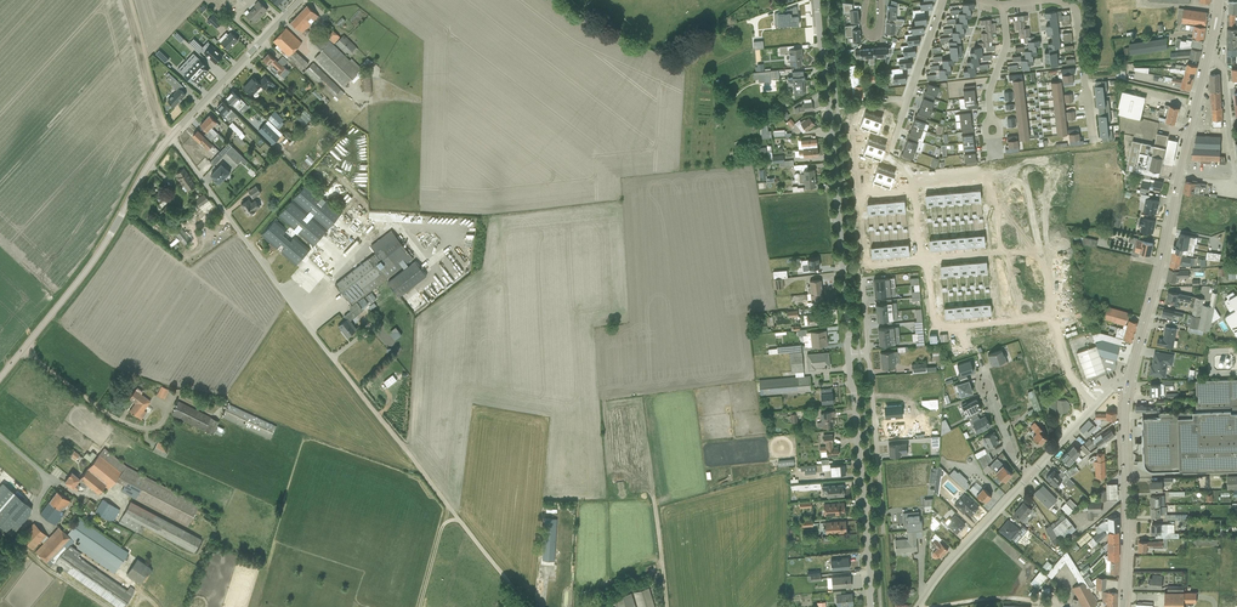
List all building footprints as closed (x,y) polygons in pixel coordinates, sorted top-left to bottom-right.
[(923,1),(919,2),(920,9),(932,8),(931,0),(923,1)] [(246,15),(250,20),(251,20),(252,20),(253,22),(260,15),(261,16),(267,10),(258,1),(254,5),(255,6),(246,15)] [(895,19),(896,6),(897,2),(891,1),(891,6),(887,6),(887,19),(889,19),(895,19)] [(1228,1),(1228,13),(1236,13),(1236,2),(1228,1)] [(858,9),(852,10),(852,4),(843,2),(842,2),(843,13),(844,13),(850,13),(850,14),(850,23),(859,22),(858,9)] [(970,8),(974,8),(974,3),(958,5),(958,9),(950,10),(950,15),(959,14),(967,13),(970,13),(970,8)] [(318,16),(307,5),(291,22),(305,36),(309,31),(307,29),(309,26),(318,16)] [(775,20),(777,42),(796,41),(794,18),(807,17),(806,7),(796,7),(796,12),(787,13),(787,19),(775,20)] [(333,22),(339,17),(330,8),(325,13),(333,22)] [(1175,29),(1176,29),(1180,30),(1181,23),(1184,8),(1178,8),(1175,29)] [(1184,8),(1181,23),(1206,26),(1208,12),(1189,9),(1184,8)] [(1050,21),(1057,21),(1056,12),(1044,13),(1045,18),(1049,17),(1050,21)] [(971,17),(970,13),(967,13),(959,14),(960,22),(963,22),(963,23),(967,22),(966,18),(971,17)] [(221,22),(213,14),(208,19),(217,27),(221,22)] [(1013,25),(1024,24),(1023,20),(1028,20),(1027,15),(1014,16),(1014,17),(1015,21),(1013,21),(1013,25)] [(927,24),(926,16),(914,17),(915,25),(923,24),(927,24)] [(345,20),(342,17),(337,23),(339,25),(345,20)] [(902,25),(904,19),(895,19),(889,19),(889,22),(886,22),(886,33),(894,34),(895,25),(902,25)] [(985,29),(995,28),(995,23),(991,24),(990,19),(980,20),(980,25),(984,25),(985,29)] [(1046,31),(1058,29),(1057,25),(1057,21),(1050,21),(1050,25),(1046,26),(1046,31)] [(967,26),(967,22),(963,23),(963,22),(960,22),(955,23),(956,32),(960,31),(960,32),(964,32),(963,27),(967,26)] [(924,32),(923,24),(915,25),(911,26),(912,34),(924,32)] [(1019,34),(1029,33),(1029,28),(1024,28),(1024,24),(1013,25),(1014,30),(1018,30),(1019,34)] [(1204,34),(1206,26),(1190,24),(1190,28),(1194,29),(1193,32),(1193,33),(1204,35),(1204,34)] [(183,34),(187,31),(181,25),(177,28),(183,34)] [(734,31),(732,25),(718,30),(721,38),(727,35),(727,34),(734,31)] [(860,29),(852,30),(852,25),(845,26),(844,26),(845,37),(846,37),(852,36),(853,42),(856,42),(857,46),(857,42),(861,42),(860,29)] [(1227,27),(1227,46),(1236,46),(1236,27),(1227,27)] [(286,28),(273,41),(277,45),(275,47),(303,74),(304,73),(302,70),(309,63),(295,50),(302,43),(286,28)] [(981,38),(992,37),(992,33),(996,32),(995,28),(985,29),(985,33),(981,33),(981,38)] [(1052,39),(1059,38),(1059,35),(1058,29),(1046,31),(1047,35),(1051,35),(1052,39)] [(327,37),(334,43),(340,37),(333,30),(327,37)] [(964,36),(964,32),(960,32),(960,31),(956,32),(952,32),(953,38),(953,41),(956,41),(960,41),(960,36),(964,36)] [(177,32),(174,36),(181,42),(184,39),(177,32)] [(228,49),(229,49),(239,39),(231,32),(228,35),(226,32),(222,36),(225,38),(221,42),(225,46),(225,47),(227,50),(228,49)] [(344,86),(350,80),(354,83),(359,77),(363,73),(358,68),(360,67),(351,58),(350,60),(320,32),(311,41),(321,51),(315,58),(344,86)] [(1021,43),(1028,41),(1035,41),(1034,36),(1030,37),(1029,33),(1019,34),(1019,38),(1021,38),(1021,39),(1021,43)] [(1175,47),(1176,47),(1192,45),(1202,46),(1203,39),(1204,35),(1193,33),(1192,39),(1188,38),(1187,40),(1177,38),(1175,47)] [(348,56),(351,52),(353,54),(357,50),(357,49),(358,49),(356,47),(344,35),(335,43),(348,56)] [(920,44),(919,36),(907,38),(907,45),(920,44)] [(977,43),(978,47),(981,47),(985,46),(989,46),(988,42),(991,42),(993,41),(992,37),(981,38),(982,42),(977,43)] [(194,38),(189,43),(199,53),(204,48),(194,38)] [(1048,49),(1056,48),(1060,47),(1059,43),(1059,38),(1052,39),(1052,43),(1048,43),(1048,49)] [(1134,43),(1130,43),(1132,54),(1168,48),(1167,38),(1134,43)] [(1028,41),(1028,46),(1029,50),(1032,50),(1036,50),(1035,45),(1040,45),(1039,40),(1035,41),(1028,41)] [(956,45),(956,41),(953,41),(949,42),(950,50),(961,49),(961,45),(956,45)] [(208,48),(204,52),(216,63),(223,56),(212,45),(211,45),(210,44),(206,47),(208,48)] [(790,65),(801,64),(801,55),(802,54),(801,48),(794,49),(794,45),(779,47),(780,55),(789,54),(790,65)] [(891,55),(894,47),(886,48),(886,47),(873,48),(873,49),(874,56),(874,57),(887,56),(887,55),(891,55)] [(970,52),(971,57),(978,56),(982,56),(981,47),(978,47),(974,48),(974,52),(970,52)] [(874,56),(873,49),(873,48),(859,49),(860,50),(855,50),(855,55),(855,57),(856,57),(860,56),(860,58),(861,58),(869,57),(869,64),(874,64),(874,57),(874,56)] [(916,55),(915,48),(903,49),(903,57),(916,55)] [(1045,57),(1057,56),(1056,48),(1048,49),(1049,52),(1044,53),(1045,57)] [(1191,57),(1194,57),(1200,58),(1201,50),(1193,48),(1192,51),(1178,52),(1178,58),(1191,57)] [(952,59),(954,59),(958,59),(957,54),(962,54),(961,49),(950,50),(950,55),(951,59),(952,59)] [(157,50),(153,54),(165,64),(169,60),(157,50)] [(1029,60),(1033,59),(1032,55),(1036,54),(1036,50),(1032,50),(1029,50),(1024,51),(1025,59),(1029,59),(1029,60)] [(277,72),(284,78),(290,72),(283,66),(288,61),(283,56),(277,62),(268,53),(263,59),(272,67),(270,69),(275,75),(277,72)] [(196,56),(189,63),(203,77),(208,71),(202,64),(203,63),(204,64),(205,63),(196,56)] [(967,62),(967,67),(971,66),(974,66),(979,65),(978,61),(978,56),(971,57),(971,61),(967,62)] [(1050,62),(1050,66),(1075,63),(1074,58),(1062,60),(1057,60),(1057,56),(1045,57),(1045,62),(1050,62)] [(911,67),(911,59),(898,61),(899,68),(911,67)] [(954,64),(954,59),(952,59),(951,59),(942,60),(943,65),(943,69),(947,69),(950,69),(950,64),(954,64)] [(1021,66),(1022,69),(1029,68),(1029,64),(1033,64),(1033,59),(1029,60),(1029,59),(1025,59),(1021,60),(1021,66)] [(344,93),(313,62),(305,71),(336,101),(344,93)] [(189,63),(181,72),(189,80),(189,79),(188,78),(190,76),(197,83),(203,77),(189,63)] [(1185,70),(1195,73),(1197,66),(1187,63),(1186,66),(1175,64),(1175,65),(1171,65),(1171,68),(1185,70)] [(1126,64),(1116,65),(1116,77),(1126,79),(1126,64)] [(856,65),(848,66),(850,78),(852,78),(854,87),(852,87),(853,96),(855,96),(855,98),(858,98),(858,100),(863,100),(862,98),(863,97),(865,97),(865,93),(863,93),(861,76),(857,77),(856,65)] [(964,76),(975,75),(975,70),(974,66),(971,66),(967,67),(968,71),(963,71),(964,76)] [(765,71),(757,72),(758,80),(779,78),(778,70),(770,71),(770,68),(765,69),(765,71)] [(1074,68),(1061,69),(1063,81),(1072,80),(1071,72),(1075,72),(1074,68)] [(1183,80),(1192,83),(1195,73),(1185,70),(1171,68),(1163,68),(1163,70),(1170,71),(1184,74),(1183,80)] [(939,74),(940,79),(947,78),(946,73),(951,73),(950,69),(947,69),(943,69),(939,69),(939,74)] [(803,72),(792,73),(792,77),(787,78),(788,88),(793,87),(794,94),(805,93),(804,80),(806,80),(804,77),(803,72)] [(178,82),(171,74),(168,77),(176,85),(178,82)] [(362,74),(363,91),(372,90),(370,74),(362,74)] [(1012,79),(1013,87),(1023,85),(1021,74),(1017,75),(1009,75),(1009,79),(1012,79)] [(1221,108),(1219,74),(1210,75),(1211,108),(1221,108)] [(253,76),(243,87),(247,90),(247,91),(255,98),(256,97),(257,98),(259,95),(258,95),(259,94),(257,91),(262,86),(266,90),(270,86),(274,90),(277,87),(272,83),(273,83),(265,75),(259,82),(253,76)] [(906,82),(905,75),(893,76),(894,84),(906,82)] [(1190,90),(1192,83),(1183,80),(1163,76),(1162,79),(1164,80),(1164,81),(1173,82),(1173,84),(1190,90)] [(1094,86),(1096,97),(1105,96),(1104,92),(1108,91),(1107,80),(1102,81),(1103,85),(1102,85),(1096,86),(1094,86)] [(1052,91),(1062,90),(1061,85),(1061,81),(1051,82),(1052,91)] [(925,91),(923,95),(934,98),(935,95),(936,95),(938,88),(928,84),(926,91),(925,91)] [(964,98),(975,97),(974,90),(975,89),(975,85),(964,86),(964,90),(963,90),(964,98)] [(1014,95),(1024,94),(1023,85),(1013,87),(1013,91),(1014,95)] [(168,93),(163,98),(169,104),(170,103),(174,107),(186,94),(179,88),(171,96),(168,93)] [(315,89),(312,93),(320,100),(323,97),(315,89)] [(1053,100),(1063,99),(1062,95),(1062,90),(1052,91),(1053,100)] [(233,91),(226,98),(243,113),(249,107),(233,91)] [(1146,97),(1122,91),(1118,108),(1119,109),(1118,114),(1140,120),(1146,97)] [(1025,103),(1024,94),(1014,95),(1014,99),(1015,104),(1025,103)] [(923,99),(921,105),(931,109),(933,102),(932,102),(934,98),(923,95),(922,98),(923,99)] [(1105,106),(1106,111),(1110,110),(1109,99),(1105,100),(1105,96),(1096,97),(1097,107),(1098,107),(1104,107),(1105,106)] [(966,105),(966,109),(971,108),(971,109),(977,108),(977,104),(976,104),(975,97),(964,98),(959,99),(960,105),(964,104),(964,105),(966,105)] [(1054,109),(1064,108),(1063,103),(1063,99),(1053,100),(1054,109)] [(223,101),(217,107),(221,112),(220,112),(225,117),(229,121),(233,121),(233,116),(237,116),(223,101)] [(799,113),(799,111),(812,110),(812,102),(804,103),(802,104),(802,106),(798,107),(793,109),(794,113),(799,113)] [(1016,113),(1026,112),(1025,103),(1015,104),(1015,108),(1016,113)] [(1163,112),(1177,115),(1179,108),(1165,104),(1163,111),(1163,112)] [(917,112),(916,115),(925,119),(926,119),(927,116),(928,116),(931,109),(921,105),(918,112),(917,112)] [(959,121),(971,119),(970,112),(971,112),(971,109),(971,108),(966,109),(959,109),(960,113),(958,113),(959,121)] [(1055,117),(1065,116),(1064,112),(1064,108),(1054,109),(1055,117)] [(1221,108),(1211,108),(1212,127),(1223,127),(1222,108),(1221,108)] [(296,118),(304,126),(312,117),(304,110),(296,118)] [(1098,116),(1099,127),(1109,125),(1109,121),(1111,121),(1110,110),(1106,111),(1106,115),(1105,115),(1099,116),(1098,116)] [(1177,115),(1163,112),(1163,111),(1158,110),(1157,115),(1159,116),(1158,119),(1175,123),(1177,115)] [(275,111),(267,118),(279,129),(284,124),(282,122),(284,120),(275,111)] [(871,122),(873,115),(865,112),(862,119),(871,122)] [(1017,122),(1027,121),(1026,112),(1016,113),(1017,118),(1017,122)] [(209,115),(205,120),(217,131),(219,129),(217,128),(220,125),(209,115)] [(882,118),(873,115),(871,122),(879,125),(882,118)] [(914,119),(912,126),(922,130),(925,123),(924,122),(925,119),(916,115),(915,115),(913,119),(914,119)] [(1056,126),(1066,125),(1065,120),(1065,116),(1055,117),(1056,126)] [(279,136),(260,117),(252,125),(272,144),(279,136)] [(805,119),(800,122),(801,123),(797,126),(803,133),(814,124),(809,117),(805,120),(805,119)] [(862,119),(860,126),(868,129),(871,122),(862,119)] [(962,132),(973,130),(973,126),(972,126),(971,119),(959,121),(960,128),(962,128),(962,132)] [(218,132),(217,131),(205,120),(200,125),(208,132),(210,130),(215,135),(218,132)] [(1017,126),(1018,131),(1028,129),(1027,121),(1017,122),(1017,126)] [(232,122),(229,126),(235,132),(239,136),(239,137),(242,139),(245,136),(242,133),(243,132),(232,122)] [(879,125),(871,122),(868,129),(877,132),(879,125)] [(1066,125),(1056,126),(1057,135),(1067,134),(1066,130),(1066,125)] [(1109,141),(1113,140),(1112,129),(1110,129),(1109,125),(1099,127),(1100,137),(1102,137),(1108,136),(1109,136),(1109,141)] [(909,132),(907,136),(917,140),(919,137),(920,137),(922,130),(912,126),(910,133),(909,132)] [(1028,129),(1018,131),(1019,140),(1022,139),(1029,138),(1028,129)] [(199,142),(200,141),(205,146),(204,147),(207,150),(213,145),(198,130),(193,136),(199,142)] [(962,143),(973,142),(973,135),(974,135),(973,130),(962,132),(962,135),(961,135),(962,143)] [(207,132),(203,135),(211,142),(214,139),(207,132)] [(239,136),(235,132),(233,133),(236,136),(233,138),(241,146),(244,142),(242,139),(239,137),(239,136)] [(1078,133),(1069,134),(1070,146),(1083,144),(1082,140),(1079,140),(1078,133)] [(1132,140),(1126,169),(1132,171),(1133,171),(1151,175),(1159,177),(1160,171),(1168,135),(1157,133),(1154,145),(1132,140)] [(1221,136),(1196,135),(1191,159),(1200,160),(1211,160),(1219,161),(1219,163),(1226,164),(1225,156),(1220,156),(1221,136)] [(907,141),(904,147),(915,151),(917,144),(916,143),(917,140),(907,136),(906,140),(907,141)] [(284,137),(280,140),(285,145),(289,141),(284,137)] [(1178,140),(1168,138),(1163,162),(1173,164),(1178,140)] [(797,141),(798,150),(817,148),(816,139),(797,141)] [(866,146),(874,149),(877,142),(868,139),(866,146)] [(1019,140),(1017,140),(1007,141),(1008,148),(1005,149),(1006,153),(1019,151),(1018,149),(1023,149),(1022,139),(1019,140)] [(874,149),(883,152),(885,145),(877,142),(874,149)] [(975,152),(975,153),(976,153),(975,149),(974,149),(973,142),(962,143),(963,150),(964,150),(965,154),(975,152)] [(226,153),(238,164),(244,158),(232,146),(226,153)] [(872,157),(874,149),(866,146),(863,154),(872,157)] [(900,158),(910,161),(911,158),(912,158),(915,151),(904,147),(902,154),(901,153),(900,158)] [(817,148),(798,150),(798,151),(794,151),(795,157),(800,156),(800,158),(818,156),(817,148)] [(872,157),(880,160),(883,152),(874,149),(872,157)] [(210,162),(214,166),(224,155),(220,152),(210,162)] [(783,155),(772,156),(772,152),(767,153),(769,164),(779,163),(784,162),(784,161),(783,155)] [(966,165),(977,164),(977,160),(976,160),(975,153),(975,152),(965,154),(963,154),(964,162),(966,161),(966,165)] [(230,172),(221,164),(211,175),(214,179),(218,183),(219,183),(230,172)] [(798,179),(815,178),(814,169),(808,170),(807,164),(793,165),(793,168),(795,170),(801,169),(801,170),(802,170),(803,170),(803,171),(802,171),(802,173),(798,173),(796,173),(794,175),(794,180),(798,179)] [(883,177),(886,170),(878,167),(875,174),(883,177)] [(192,180),(183,168),(176,173),(179,177),(177,178),(183,187),(184,186),(187,191),(195,185),(191,181),(192,180)] [(886,170),(883,177),(892,180),(895,173),(886,170)] [(1148,192),(1149,189),(1153,190),(1154,189),(1161,190),(1163,182),(1154,180),(1154,182),(1150,181),(1151,175),(1133,171),(1132,174),(1143,176),(1140,189),(1137,189),(1136,193),(1141,194),(1145,195),(1146,191),(1148,192)] [(881,184),(883,177),(875,174),(872,181),(881,184)] [(1061,175),(1058,178),(1070,188),(1074,183),(1064,175),(1063,177),(1061,175)] [(881,184),(889,187),(892,180),(883,177),(881,184)] [(816,186),(815,178),(798,179),(798,183),(804,182),(805,187),(816,186)] [(1185,181),(1184,192),(1202,195),(1204,196),(1206,184),(1197,183),(1198,181),(1192,180),(1192,181),(1192,182),(1185,181)] [(328,230),(342,214),(328,201),(329,200),(327,198),(326,200),(306,183),(292,199),(308,213),(292,199),(278,216),(290,226),(287,230),(277,221),(278,220),(276,218),(261,235),(296,266),(310,250),(305,245),(308,242),(314,247),(328,231),(312,217),(312,216),(328,230)] [(248,191),(254,198),(261,193),(256,185),(248,191)] [(981,201),(980,190),(971,191),(971,202),(981,201)] [(971,202),(971,191),(961,192),(962,202),(971,202)] [(962,202),(961,192),(953,193),(953,203),(962,202)] [(944,204),(943,193),(934,194),(935,205),(944,204)] [(953,203),(953,193),(943,193),(944,204),(953,203)] [(203,194),(195,200),(199,207),(201,210),(195,214),(198,218),(213,207),(208,200),(203,194)] [(935,205),(934,194),(925,195),(926,205),(935,205)] [(1145,202),(1144,211),(1156,213),(1157,208),(1158,208),(1158,205),(1159,201),(1149,199),(1150,195),(1145,195),(1141,194),(1140,200),(1145,202)] [(249,199),(241,205),(245,210),(244,210),(248,215),(250,214),(251,215),(253,215),(254,214),(255,213),(254,212),(260,207),(255,200),(251,202),(249,199)] [(905,211),(904,200),(895,201),(896,212),(905,211)] [(895,201),(885,202),(886,213),(896,212),(895,201)] [(886,213),(885,202),(876,203),(877,213),(886,213)] [(877,213),(876,203),(867,204),(868,214),(877,213)] [(1142,226),(1140,232),(1148,233),(1148,232),(1153,233),(1155,221),(1143,218),(1142,221),(1140,220),(1139,225),(1142,226)] [(164,229),(172,235),(174,233),(166,227),(164,229)] [(174,233),(186,245),(191,240),(182,229),(179,232),(177,230),(174,233)] [(370,246),(375,253),(335,284),(351,304),(351,306),(356,302),(358,301),(363,297),(413,258),(391,230),(370,246)] [(1178,239),(1196,243),(1197,237),(1179,233),(1178,239)] [(1071,234),(1070,241),(1081,243),(1081,244),(1096,247),(1097,240),(1071,234)] [(985,245),(984,235),(975,236),(976,246),(985,245)] [(172,236),(164,243),(167,246),(175,239),(172,236)] [(976,246),(975,236),(966,237),(967,247),(976,246)] [(967,247),(966,237),(957,238),(958,248),(967,247)] [(1134,243),(1131,255),(1139,257),(1140,253),(1146,254),(1146,255),(1149,255),(1150,255),(1153,243),(1138,240),(1138,238),(1133,237),(1132,243),(1134,243)] [(948,238),(938,239),(939,249),(949,249),(948,238)] [(958,248),(957,238),(948,238),(949,249),(958,248)] [(939,249),(938,239),(929,240),(930,250),(939,249)] [(1177,245),(1194,249),(1195,249),(1196,243),(1178,239),(1177,245)] [(908,244),(898,245),(899,255),(909,254),(908,244)] [(889,245),(880,246),(881,257),(890,256),(889,245)] [(899,255),(898,245),(889,245),(890,256),(899,255)] [(881,257),(880,246),(870,247),(871,257),(881,257)] [(1190,261),(1194,262),(1195,258),(1191,258),(1191,257),(1182,255),(1182,253),(1173,251),(1171,258),(1190,262),(1190,261)] [(818,258),(801,260),(802,270),(807,269),(807,271),(814,270),(814,267),(819,267),(818,258)] [(1171,258),(1170,265),(1180,267),(1180,265),(1186,266),(1186,267),(1190,268),(1190,266),(1193,266),(1194,262),(1190,261),(1190,262),(1171,258)] [(772,260),(774,279),(782,278),(780,259),(772,260)] [(986,261),(977,262),(978,273),(987,272),(986,261)] [(322,270),(325,265),(320,262),(317,267),(322,270)] [(978,273),(977,262),(968,263),(969,274),(978,273)] [(968,263),(959,264),(960,274),(969,274),(968,263)] [(959,264),(950,265),(951,275),(960,274),(959,264)] [(950,265),(940,266),(941,276),(951,275),(950,265)] [(1178,271),(1169,269),(1166,279),(1176,282),(1177,278),(1189,278),(1189,270),(1179,270),(1178,271)] [(1228,269),(1228,279),(1236,279),(1236,269),(1228,269)] [(774,279),(772,279),(773,289),(784,288),(783,278),(782,278),(774,279)] [(873,280),(874,288),(895,286),(894,278),(873,280)] [(808,294),(822,292),(821,286),(820,280),(809,281),(810,287),(807,287),(808,294)] [(895,286),(874,288),(875,297),(895,295),(895,286)] [(1194,303),(1192,315),(1200,316),(1203,305),(1204,298),(1168,291),(1166,299),(1178,301),(1178,300),(1191,302),(1194,303)] [(1236,337),(1236,294),(1235,295),(1233,291),(1226,296),(1228,298),(1224,301),(1231,313),(1225,316),(1236,337)] [(823,300),(822,292),(808,294),(803,294),(803,299),(807,299),(807,300),(811,300),(811,302),(808,302),(808,307),(815,306),(814,302),(818,302),(818,301),(823,300)] [(1213,292),(1210,306),(1203,305),(1200,316),(1192,315),(1189,326),(1209,331),(1211,322),(1215,307),(1218,293),(1213,292)] [(368,303),(363,297),(358,301),(363,307),(368,303)] [(876,313),(897,311),(896,302),(891,302),(891,299),(881,300),(882,304),(876,304),(876,313)] [(351,306),(351,304),(350,305),(349,309),(351,311),(344,316),(347,320),(339,326),(342,330),(343,329),(345,331),(344,331),(348,336),(357,329),(350,320),(363,310),(356,302),(351,306)] [(981,304),(972,305),(973,316),(982,315),(981,304)] [(991,314),(990,304),(981,304),(982,315),(991,314)] [(972,305),(963,306),(964,316),(973,316),(972,305)] [(963,306),(954,307),(955,317),(964,316),(963,306)] [(954,307),(944,308),(945,318),(955,317),(954,307)] [(1128,313),(1123,311),(1106,307),(1103,318),(1124,324),(1125,324),(1128,313)] [(1215,307),(1211,322),(1221,317),(1215,307)] [(1183,313),(1163,309),(1162,316),(1173,318),(1173,315),(1182,317),(1183,313)] [(884,324),(891,324),(891,320),(898,319),(897,311),(876,313),(877,321),(883,320),(884,324)] [(823,313),(807,315),(808,325),(824,324),(823,313)] [(1124,324),(1122,328),(1126,329),(1126,328),(1135,331),(1137,322),(1128,320),(1127,325),(1125,324),(1124,324)] [(922,321),(916,321),(914,321),(915,333),(917,333),(923,333),(922,321)] [(388,332),(394,340),(401,335),(395,327),(388,332)] [(878,337),(899,335),(898,327),(878,328),(878,337)] [(1126,329),(1122,328),(1117,327),(1115,336),(1121,338),(1132,341),(1135,331),(1126,328),(1126,329)] [(1175,340),(1176,329),(1166,327),(1164,339),(1158,338),(1157,344),(1177,347),(1178,340),(1175,340)] [(826,330),(806,332),(808,347),(827,345),(826,330)] [(1092,335),(1096,345),(1077,352),(1086,378),(1088,377),(1089,379),(1093,378),(1096,379),(1097,376),(1106,373),(1115,368),(1115,367),(1115,360),(1117,355),(1118,352),(1118,349),(1121,338),(1115,336),(1100,332),(1092,335)] [(924,344),(923,333),(917,333),(918,340),(915,341),(916,345),(924,344)] [(899,335),(878,337),(879,345),(900,343),(899,335)] [(752,346),(762,345),(762,337),(751,338),(752,346)] [(801,344),(777,347),(777,348),(768,349),(769,354),(801,351),(801,344)] [(897,351),(880,352),(881,369),(895,367),(894,355),(898,355),(898,352),(908,351),(907,347),(897,348),(897,351)] [(1002,350),(988,355),(989,360),(990,360),(992,365),(997,363),(998,366),(1007,363),(1006,360),(1004,354),(1003,355),(1002,350)] [(803,372),(802,352),(789,353),(791,373),(803,372)] [(815,367),(829,366),(828,352),(806,354),(808,371),(815,370),(815,367)] [(1150,374),(1165,376),(1167,364),(1172,365),(1174,355),(1155,352),(1154,359),(1155,359),(1154,367),(1151,366),(1150,374)] [(911,364),(912,373),(936,371),(936,366),(926,367),(926,363),(911,364)] [(392,375),(383,382),(388,387),(397,380),(392,375)] [(810,376),(759,380),(760,395),(812,391),(810,376)] [(960,380),(961,383),(953,386),(955,393),(958,392),(960,396),(972,392),(967,377),(960,380)] [(1143,418),(1144,462),(1144,464),(1145,466),(1146,468),(1148,469),(1150,470),(1152,471),(1154,471),(1180,470),(1196,470),(1197,472),(1206,471),(1206,470),(1236,469),(1236,379),(1219,380),(1195,381),(1196,391),(1196,398),(1196,411),(1167,412),(1160,412),(1161,418),(1143,418)] [(1157,384),(1151,384),(1151,395),(1156,395),(1156,396),(1157,396),(1157,395),(1164,395),(1164,386),(1173,385),(1173,380),(1163,381),(1163,383),(1160,383),(1160,384),(1157,384)] [(168,390),(161,386),(156,396),(164,399),(168,390)] [(142,392),(137,388),(129,398),(135,403),(129,411),(141,420),(146,412),(144,410),(150,401),(141,394),(142,392)] [(831,389),(820,390),(821,404),(833,403),(832,392),(831,389)] [(1035,396),(1030,398),(1035,413),(1041,411),(1035,396)] [(966,402),(961,405),(969,420),(978,416),(976,412),(981,409),(980,408),(979,405),(976,399),(967,404),(966,402)] [(1052,399),(1052,412),(1055,412),(1055,411),(1057,411),(1057,412),(1066,412),(1068,410),(1068,402),(1066,399),(1052,399)] [(211,417),(178,401),(171,414),(212,435),(214,432),(220,436),(224,428),(217,425),(219,422),(211,418),(211,417)] [(276,426),(227,404),(221,417),(270,439),(276,426)] [(834,411),(820,412),(821,422),(818,422),(817,424),(817,427),(818,428),(833,426),(832,416),(834,416),(834,411)] [(1095,414),(1095,422),(1100,422),(1100,419),(1105,419),(1115,419),(1115,412),(1106,412),(1106,414),(1095,414)] [(979,419),(978,416),(969,420),(971,424),(973,423),(974,427),(973,427),(976,433),(977,432),(978,432),(990,426),(987,420),(985,416),(979,419)] [(1088,420),(1079,429),(1082,432),(1079,434),(1084,439),(1086,437),(1087,437),(1096,427),(1088,420)] [(1041,444),(1046,438),(1042,434),(1044,432),(1034,422),(1030,427),(1033,429),(1029,433),(1033,437),(1035,439),(1035,438),(1041,444)] [(1101,436),(1102,437),(1095,443),(1098,447),(1114,435),(1110,429),(1101,436)] [(994,432),(982,438),(987,447),(984,449),(987,453),(988,452),(995,448),(993,445),(999,442),(994,432)] [(1075,433),(1071,437),(1078,443),(1082,439),(1075,433)] [(826,451),(827,456),(838,455),(837,447),(832,447),(832,446),(832,441),(832,434),(823,435),(824,443),(825,442),(826,446),(819,447),(820,452),(826,451)] [(935,435),(927,435),(927,446),(935,446),(935,435)] [(1089,450),(1096,446),(1094,444),(1090,439),(1084,443),(1089,450)] [(904,454),(904,441),(885,441),(884,454),(904,454)] [(152,451),(165,457),(170,448),(157,442),(155,447),(154,447),(152,451)] [(1087,456),(1091,453),(1082,445),(1079,448),(1087,456)] [(1067,452),(1078,462),(1082,459),(1077,455),(1080,452),(1073,446),(1067,452)] [(124,485),(121,491),(187,527),(199,505),(127,466),(104,448),(80,478),(71,471),(68,476),(63,482),(72,489),(73,488),(76,491),(80,485),(82,487),(85,487),(87,485),(98,494),(105,486),(108,489),(115,480),(124,485)] [(976,459),(987,453),(984,449),(984,448),(974,454),(976,459)] [(80,455),(74,450),(70,456),(75,460),(80,455)] [(976,459),(982,469),(987,464),(992,459),(988,452),(987,453),(976,459)] [(1067,452),(1061,458),(1069,465),(1071,462),(1074,465),(1078,462),(1067,452)] [(1093,461),(1104,460),(1104,453),(1097,453),(1097,455),(1093,456),(1089,459),(1089,464),(1093,461)] [(991,468),(1005,481),(1011,474),(1004,467),(1005,466),(997,458),(990,465),(991,466),(990,467),(991,468)] [(1104,460),(1093,461),(1093,466),(1095,466),(1095,478),(1105,477),(1105,460),(1104,460)] [(845,464),(832,465),(832,475),(845,474),(845,464)] [(990,467),(987,464),(982,469),(984,474),(985,474),(991,468),(990,467)] [(1067,470),(1063,473),(1069,478),(1079,471),(1074,465),(1067,470)] [(790,476),(798,476),(797,467),(789,468),(790,476)] [(938,467),(936,475),(941,478),(946,472),(941,467),(938,467)] [(954,469),(949,475),(965,490),(970,485),(966,482),(968,480),(958,472),(957,473),(954,469)] [(1050,473),(1046,478),(1055,487),(1061,480),(1064,483),(1069,478),(1063,473),(1061,471),(1058,475),(1054,471),(1051,474),(1050,473)] [(1234,490),(1236,490),(1236,475),(1227,476),(1227,490),(1234,490)] [(1152,491),(1158,491),(1163,490),(1162,485),(1170,485),(1169,482),(1173,482),(1172,481),(1176,481),(1176,477),(1164,477),(1164,481),(1162,481),(1152,481),(1152,491)] [(980,499),(981,498),(985,502),(991,496),(976,482),(969,489),(980,499)] [(7,531),(12,535),(30,514),(31,508),(32,508),(31,507),(3,483),(0,486),(0,532),(7,531)] [(1105,490),(1106,499),(1117,499),(1117,483),(1105,483),(1105,490)] [(843,485),(822,486),(822,493),(826,492),(827,497),(843,496),(843,485)] [(1038,489),(1033,494),(1048,509),(1048,508),(1049,509),(1054,504),(1053,503),(1057,500),(1042,485),(1038,489)] [(1086,503),(1087,519),(1093,519),(1093,516),(1098,516),(1098,512),(1101,512),(1101,500),(1106,500),(1106,499),(1105,490),(1104,490),(1086,503)] [(48,501),(49,501),(62,511),(70,501),(56,491),(48,501)] [(971,515),(978,508),(964,495),(954,504),(963,513),(965,510),(971,515)] [(1155,506),(1155,505),(1164,505),(1164,495),(1157,495),(1151,496),(1151,505),(1154,505),(1154,506),(1155,506)] [(82,503),(92,510),(96,505),(89,500),(88,501),(85,498),(82,503)] [(103,499),(95,512),(112,522),(120,510),(103,499)] [(49,501),(39,513),(54,524),(57,523),(64,513),(62,511),(49,501)] [(201,539),(130,501),(123,515),(123,514),(118,523),(137,532),(141,534),(144,526),(194,552),(201,539)] [(1023,502),(1014,514),(1024,522),(1026,521),(1027,519),(1028,517),(1027,516),(1032,510),(1023,502)] [(1073,510),(1065,502),(1060,507),(1068,514),(1073,510)] [(844,503),(823,504),(824,515),(845,514),(844,503)] [(1167,507),(1157,507),(1151,507),(1152,516),(1158,516),(1160,516),(1160,514),(1165,514),(1165,511),(1167,511),(1167,507)] [(908,528),(908,531),(922,530),(921,521),(920,521),(920,515),(918,515),(917,513),(915,514),(914,515),(907,516),(907,524),(906,525),(906,528),(908,528)] [(933,530),(940,523),(939,522),(934,517),(931,514),(929,527),(933,530)] [(1052,529),(1065,517),(1062,514),(1058,518),(1059,519),(1054,523),(1053,522),(1050,525),(1052,529)] [(939,522),(940,523),(947,529),(949,527),(956,533),(965,525),(955,515),(950,520),(948,518),(945,522),(942,519),(939,522)] [(1108,531),(1118,531),(1120,531),(1119,517),(1116,517),(1116,515),(1109,516),(1109,517),(1104,518),(1097,525),(1095,525),(1096,529),(1092,529),(1093,534),(1096,534),(1096,537),(1094,539),(1097,542),(1106,534),(1103,530),(1107,529),(1108,531)] [(1073,525),(1065,517),(1052,529),(1058,538),(1060,536),(1073,525)] [(116,606),(124,606),(134,592),(134,589),(130,586),(127,590),(84,561),(87,557),(71,546),(74,541),(73,541),(75,539),(81,542),(77,548),(114,574),(128,553),(78,518),(67,535),(58,527),(35,552),(51,566),(53,563),(116,606)] [(545,518),(542,560),(554,561),(557,519),(545,518)] [(1019,530),(1008,520),(1000,530),(1011,539),(1017,532),(1022,536),(1027,530),(1023,526),(1019,530)] [(825,523),(826,533),(846,532),(845,521),(825,523)] [(1031,528),(1024,522),(1022,525),(1023,526),(1027,530),(1029,531),(1031,528)] [(33,523),(20,537),(33,550),(46,535),(33,523)] [(1172,533),(1172,524),(1166,524),(1158,524),(1152,524),(1152,533),(1163,533),(1163,538),(1169,538),(1179,538),(1179,537),(1179,533),(1172,533)] [(1052,529),(1050,525),(1044,528),(1051,539),(1056,536),(1057,536),(1052,529)] [(1076,529),(1073,525),(1060,536),(1063,540),(1076,529)] [(928,535),(929,530),(922,530),(908,531),(907,531),(907,539),(895,540),(896,554),(901,554),(901,551),(917,550),(916,537),(922,537),(922,535),(928,535)] [(1107,543),(1119,542),(1118,531),(1108,531),(1108,532),(1107,533),(1107,543)] [(941,557),(947,550),(939,542),(941,539),(935,533),(932,536),(933,537),(931,540),(933,542),(931,543),(936,548),(933,551),(934,552),(932,554),(932,556),(934,558),(937,558),(939,556),(941,557)] [(1059,542),(1056,536),(1051,539),(1054,545),(1059,542)] [(1139,541),(1138,551),(1144,551),(1148,551),(1148,547),(1163,548),(1163,541),(1159,541),(1149,541),(1145,541),(1139,541)] [(1107,552),(1119,551),(1119,542),(1107,543),(1105,545),(1105,552),(1107,552)] [(154,551),(148,560),(150,562),(156,553),(154,551)] [(1076,594),(1089,587),(1081,575),(1079,571),(1066,551),(1046,574),(1051,579),(1065,562),(1079,584),(1072,588),(1076,594)] [(1110,559),(1118,559),(1119,551),(1107,552),(1107,556),(1105,556),(1105,563),(1109,559),(1110,559)] [(849,568),(848,557),(841,558),(841,559),(830,560),(831,570),(849,568)] [(126,574),(140,584),(147,573),(150,569),(151,568),(137,558),(126,574)] [(1110,574),(1118,574),(1118,559),(1110,559),(1110,574)] [(1042,566),(1048,571),(1053,566),(1047,561),(1042,566)] [(1079,571),(1081,575),(1086,571),(1090,568),(1088,565),(1079,571)] [(1033,578),(1030,583),(1033,586),(1035,588),(1039,583),(1038,583),(1045,575),(1040,571),(1034,578),(1033,578)] [(1081,575),(1085,579),(1088,576),(1090,575),(1087,571),(1087,572),(1086,571),(1081,575)] [(850,575),(827,577),(827,588),(851,586),(850,577),(850,575)] [(1148,587),(1154,587),(1161,588),(1162,576),(1156,575),(1156,578),(1149,578),(1149,580),(1148,580),(1148,582),(1149,582),(1148,587)] [(1085,579),(1089,587),(1092,585),(1093,584),(1088,576),(1085,579)] [(1096,589),(1105,590),(1106,578),(1096,578),(1096,585),(1096,589)] [(1089,587),(1076,594),(1082,606),(1086,606),(1087,606),(1090,606),(1097,603),(1091,592),(1089,587)] [(649,588),(634,592),(638,606),(655,606),(649,588)] [(834,596),(836,596),(837,606),(853,604),(852,594),(841,594),(841,591),(833,592),(834,596)] [(1197,596),(1197,592),(1186,592),(1171,592),(1165,592),(1165,606),(1184,606),(1184,602),(1185,602),(1197,602),(1197,596)] [(614,599),(616,606),(635,606),(631,593),(614,599)] [(1106,602),(1117,603),(1117,593),(1102,593),(1102,602),(1106,602)]
